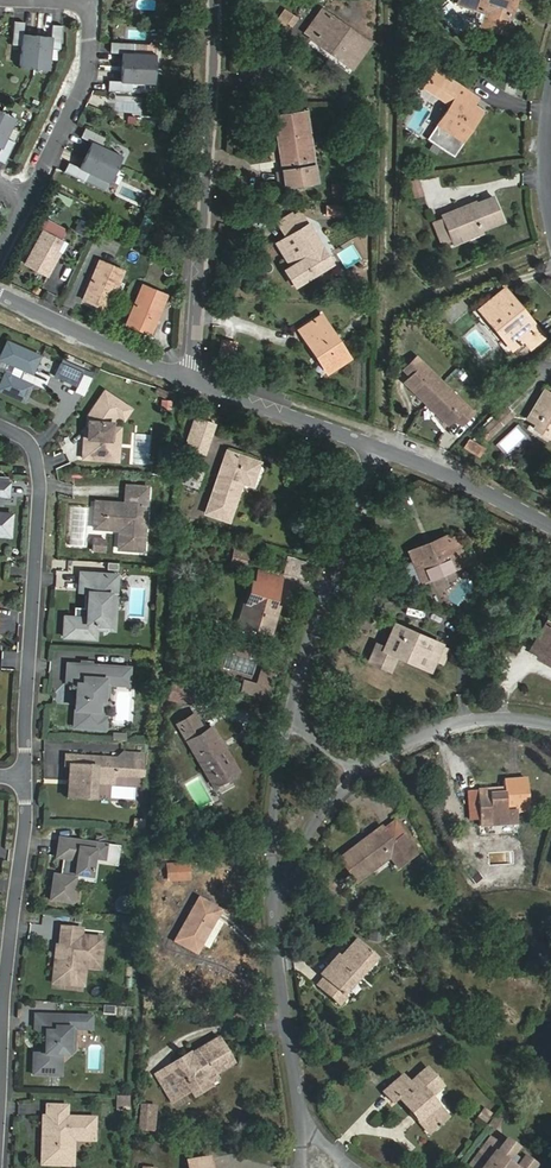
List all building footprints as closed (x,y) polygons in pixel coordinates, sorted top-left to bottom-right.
[(155,9),(155,0),(138,0),(137,9),(155,9)] [(505,32),(515,0),(460,0),(459,4),(479,11),(476,20),(482,23),(482,24),(505,32)] [(322,9),(309,28),(305,32),(311,36),(309,38),(329,52),(330,53),(332,51),(353,66),(370,44),(322,9)] [(279,18),(290,26),(295,20),(283,12),(279,18)] [(281,39),(290,26),(279,18),(270,31),(281,39)] [(21,67),(36,68),(37,39),(22,39),(22,35),(23,35),(24,24),(14,23),(12,46),(22,47),(21,67)] [(37,39),(36,68),(51,68),(52,48),(61,49),(62,25),(52,25),(51,37),(52,37),(52,40),(37,39)] [(123,68),(154,71),(155,56),(133,54),(133,45),(110,43),(109,53),(121,54),(121,53),(125,54),(123,68)] [(152,85),(154,71),(123,68),(122,83),(119,82),(107,81),(106,91),(130,93),(130,84),(152,85)] [(446,87),(452,91),(457,83),(451,79),(446,87)] [(465,99),(470,92),(457,83),(452,91),(457,95),(437,124),(426,140),(440,149),(450,133),(462,141),(482,111),(474,105),(465,99)] [(474,105),(479,98),(470,92),(465,99),(474,105)] [(2,112),(0,116),(0,145),(2,146),(0,149),(0,162),(4,164),(14,143),(5,139),(15,119),(2,112)] [(306,112),(275,117),(283,171),(275,173),(276,186),(283,185),(316,180),(306,112)] [(92,157),(119,170),(125,156),(105,147),(109,139),(87,129),(83,139),(94,143),(98,144),(92,157)] [(450,133),(440,149),(453,158),(463,142),(462,141),(450,133)] [(89,156),(92,157),(98,144),(94,143),(89,156)] [(86,171),(92,157),(89,156),(83,169),(83,170),(86,171)] [(113,183),(119,170),(92,157),(86,171),(83,170),(83,169),(72,164),(68,174),(89,183),(93,174),(113,183)] [(245,192),(246,177),(230,177),(229,191),(245,192)] [(409,182),(414,198),(424,195),(419,179),(409,182)] [(332,184),(332,193),(342,192),(342,183),(332,184)] [(481,230),(503,221),(492,196),(442,217),(452,240),(453,244),(463,240),(462,238),(481,230)] [(342,206),(325,205),(325,216),(341,216),(342,206)] [(299,262),(291,267),(286,270),(295,285),(331,263),(300,212),(293,217),(291,213),(276,222),(285,237),(299,262)] [(143,217),(138,229),(148,233),(153,221),(143,217)] [(440,245),(452,240),(442,217),(430,221),(440,245)] [(80,218),(75,230),(87,236),(92,224),(80,218)] [(482,232),(481,230),(462,238),(463,240),(482,232)] [(56,250),(61,240),(42,231),(24,263),(47,276),(60,252),(56,250)] [(277,242),(284,255),(291,267),(299,262),(285,237),(277,242)] [(65,243),(61,240),(56,250),(60,252),(65,243)] [(107,309),(123,270),(98,260),(82,298),(107,309)] [(166,294),(141,284),(125,323),(150,333),(166,294)] [(544,336),(504,288),(478,309),(512,350),(523,341),(530,349),(544,336)] [(298,330),(316,358),(319,356),(329,371),(350,357),(321,314),(298,330)] [(218,359),(233,362),(236,343),(222,340),(218,359)] [(8,343),(4,351),(9,353),(13,345),(8,343)] [(52,380),(36,372),(40,364),(28,358),(31,353),(13,345),(9,353),(4,351),(0,360),(0,363),(15,370),(12,377),(5,374),(0,385),(0,392),(24,403),(26,397),(29,398),(34,388),(45,393),(52,380)] [(40,364),(42,359),(31,353),(28,358),(40,364)] [(404,383),(448,425),(454,418),(460,424),(472,412),(415,357),(403,370),(410,377),(404,383)] [(62,367),(83,377),(85,374),(63,364),(62,367)] [(56,379),(78,389),(83,377),(62,367),(56,379)] [(544,390),(527,420),(535,424),(533,428),(548,437),(550,433),(550,394),(544,390)] [(166,401),(168,395),(158,391),(156,397),(166,401)] [(25,406),(29,398),(26,397),(24,403),(0,392),(0,395),(25,406)] [(123,423),(129,412),(103,395),(89,418),(88,432),(87,441),(84,441),(83,462),(103,463),(105,443),(111,444),(112,431),(112,426),(116,419),(123,423)] [(490,437),(513,417),(505,408),(482,428),(490,437)] [(44,430),(52,436),(60,427),(53,420),(44,430)] [(214,427),(197,420),(186,448),(204,455),(214,427)] [(105,443),(103,463),(118,464),(120,431),(112,431),(111,444),(105,443)] [(484,447),(470,440),(465,447),(480,455),(484,447)] [(226,451),(222,461),(204,513),(228,522),(242,483),(251,487),(259,463),(226,451)] [(190,467),(184,484),(198,490),(205,472),(190,467)] [(0,488),(0,500),(9,501),(10,488),(0,488)] [(93,505),(92,518),(102,519),(101,532),(114,533),(114,526),(117,526),(117,534),(116,553),(140,554),(145,491),(124,489),(122,507),(93,505)] [(11,542),(12,519),(0,518),(0,541),(11,542)] [(102,519),(92,518),(91,532),(101,532),(102,519)] [(446,534),(422,545),(426,552),(450,543),(446,534)] [(90,543),(90,553),(103,554),(104,544),(90,543)] [(422,545),(408,550),(421,582),(460,566),(452,547),(450,543),(426,552),(422,545)] [(452,547),(460,566),(467,563),(459,544),(452,547)] [(249,552),(234,548),(229,566),(244,569),(249,552)] [(300,577),(304,562),(288,557),(283,571),(300,577)] [(238,624),(270,634),(278,608),(272,606),(281,577),(260,571),(255,585),(250,584),(238,624)] [(103,578),(78,576),(76,595),(82,595),(82,601),(85,601),(84,612),(81,611),(72,611),(71,621),(62,620),(60,640),(94,642),(95,632),(95,628),(107,629),(108,610),(112,611),(113,597),(101,596),(103,578)] [(115,578),(103,578),(101,596),(113,597),(115,578)] [(366,629),(373,615),(357,607),(350,621),(366,629)] [(95,628),(95,632),(111,634),(112,611),(108,610),(107,629),(95,628)] [(530,650),(537,655),(536,657),(550,666),(550,665),(550,625),(546,623),(530,650)] [(383,649),(430,670),(435,659),(441,645),(394,624),(383,649)] [(441,645),(435,659),(444,662),(449,649),(441,645)] [(82,668),(68,667),(67,686),(77,687),(77,699),(79,701),(79,707),(76,709),(75,730),(97,732),(99,707),(99,703),(104,703),(105,681),(116,682),(117,671),(91,669),(91,666),(82,666),(82,668)] [(130,671),(117,671),(116,682),(105,681),(104,703),(99,703),(99,707),(97,732),(105,732),(106,721),(103,720),(104,708),(108,708),(109,688),(129,689),(130,671)] [(258,699),(264,675),(260,674),(257,687),(245,684),(242,695),(258,699)] [(266,702),(273,677),(264,675),(258,699),(266,702)] [(188,703),(191,690),(170,684),(167,698),(188,703)] [(217,780),(226,775),(237,769),(211,726),(204,730),(194,714),(176,725),(202,769),(209,766),(217,780)] [(121,763),(66,760),(66,770),(70,770),(68,802),(94,804),(95,781),(96,772),(113,773),(113,780),(142,780),(143,759),(123,758),(123,763),(121,763)] [(202,769),(213,786),(228,778),(226,775),(217,780),(209,766),(202,769)] [(96,772),(95,781),(113,780),(113,773),(96,772)] [(490,820),(490,825),(516,824),(516,810),(505,810),(504,802),(515,801),(514,779),(503,779),(504,788),(476,789),(476,790),(467,791),(469,820),(479,820),(490,820)] [(380,827),(338,858),(351,876),(377,858),(381,864),(389,857),(397,868),(414,855),(413,854),(402,838),(405,836),(395,821),(382,830),(380,827)] [(106,852),(106,847),(60,842),(57,861),(63,862),(62,873),(64,873),(63,880),(61,879),(54,878),(51,903),(72,906),(76,878),(86,880),(92,877),(94,861),(104,863),(106,852)] [(377,858),(351,876),(356,883),(381,864),(377,858)] [(189,880),(188,865),(166,866),(167,880),(189,880)] [(174,941),(196,953),(201,945),(208,949),(223,923),(215,919),(220,911),(198,899),(174,941)] [(82,932),(62,930),(60,949),(66,949),(65,957),(59,956),(56,956),(54,986),(76,988),(78,966),(101,968),(103,941),(82,939),(82,932)] [(316,986),(339,1006),(346,998),(342,994),(375,957),(373,957),(356,941),(339,960),(336,957),(320,975),(323,978),(316,986)] [(100,972),(101,968),(78,966),(76,988),(84,989),(86,970),(100,972)] [(78,1029),(78,1020),(36,1018),(35,1038),(46,1038),(45,1053),(47,1053),(47,1058),(34,1057),(33,1078),(60,1078),(61,1058),(68,1058),(73,1054),(74,1042),(69,1042),(70,1032),(75,1032),(78,1029)] [(92,1020),(78,1020),(78,1029),(75,1032),(91,1033),(92,1020)] [(190,1091),(194,1096),(212,1086),(208,1079),(233,1064),(218,1039),(188,1058),(186,1056),(156,1075),(171,1102),(190,1091)] [(415,1110),(432,1129),(447,1116),(431,1096),(442,1086),(426,1067),(409,1083),(402,1075),(383,1092),(392,1102),(398,1097),(412,1113),(415,1110)] [(133,1098),(117,1098),(117,1105),(133,1106),(133,1098)] [(140,1105),(138,1129),(154,1131),(156,1107),(140,1105)] [(487,1124),(494,1113),(484,1107),(478,1117),(487,1124)] [(66,1120),(66,1109),(46,1108),(46,1119),(49,1119),(48,1138),(51,1138),(51,1144),(48,1147),(48,1162),(67,1162),(68,1147),(73,1143),(94,1143),(94,1121),(66,1120)] [(411,1115),(427,1133),(432,1129),(415,1110),(412,1113),(411,1115)] [(495,1114),(486,1127),(494,1132),(502,1120),(495,1114)] [(49,1119),(46,1119),(42,1119),(41,1167),(67,1167),(72,1167),(73,1143),(68,1147),(67,1162),(48,1162),(48,1147),(51,1144),(51,1138),(48,1138),(49,1119)] [(494,1154),(499,1146),(489,1138),(467,1167),(513,1167),(494,1154)] [(209,1157),(187,1160),(188,1167),(211,1167),(209,1157)]
